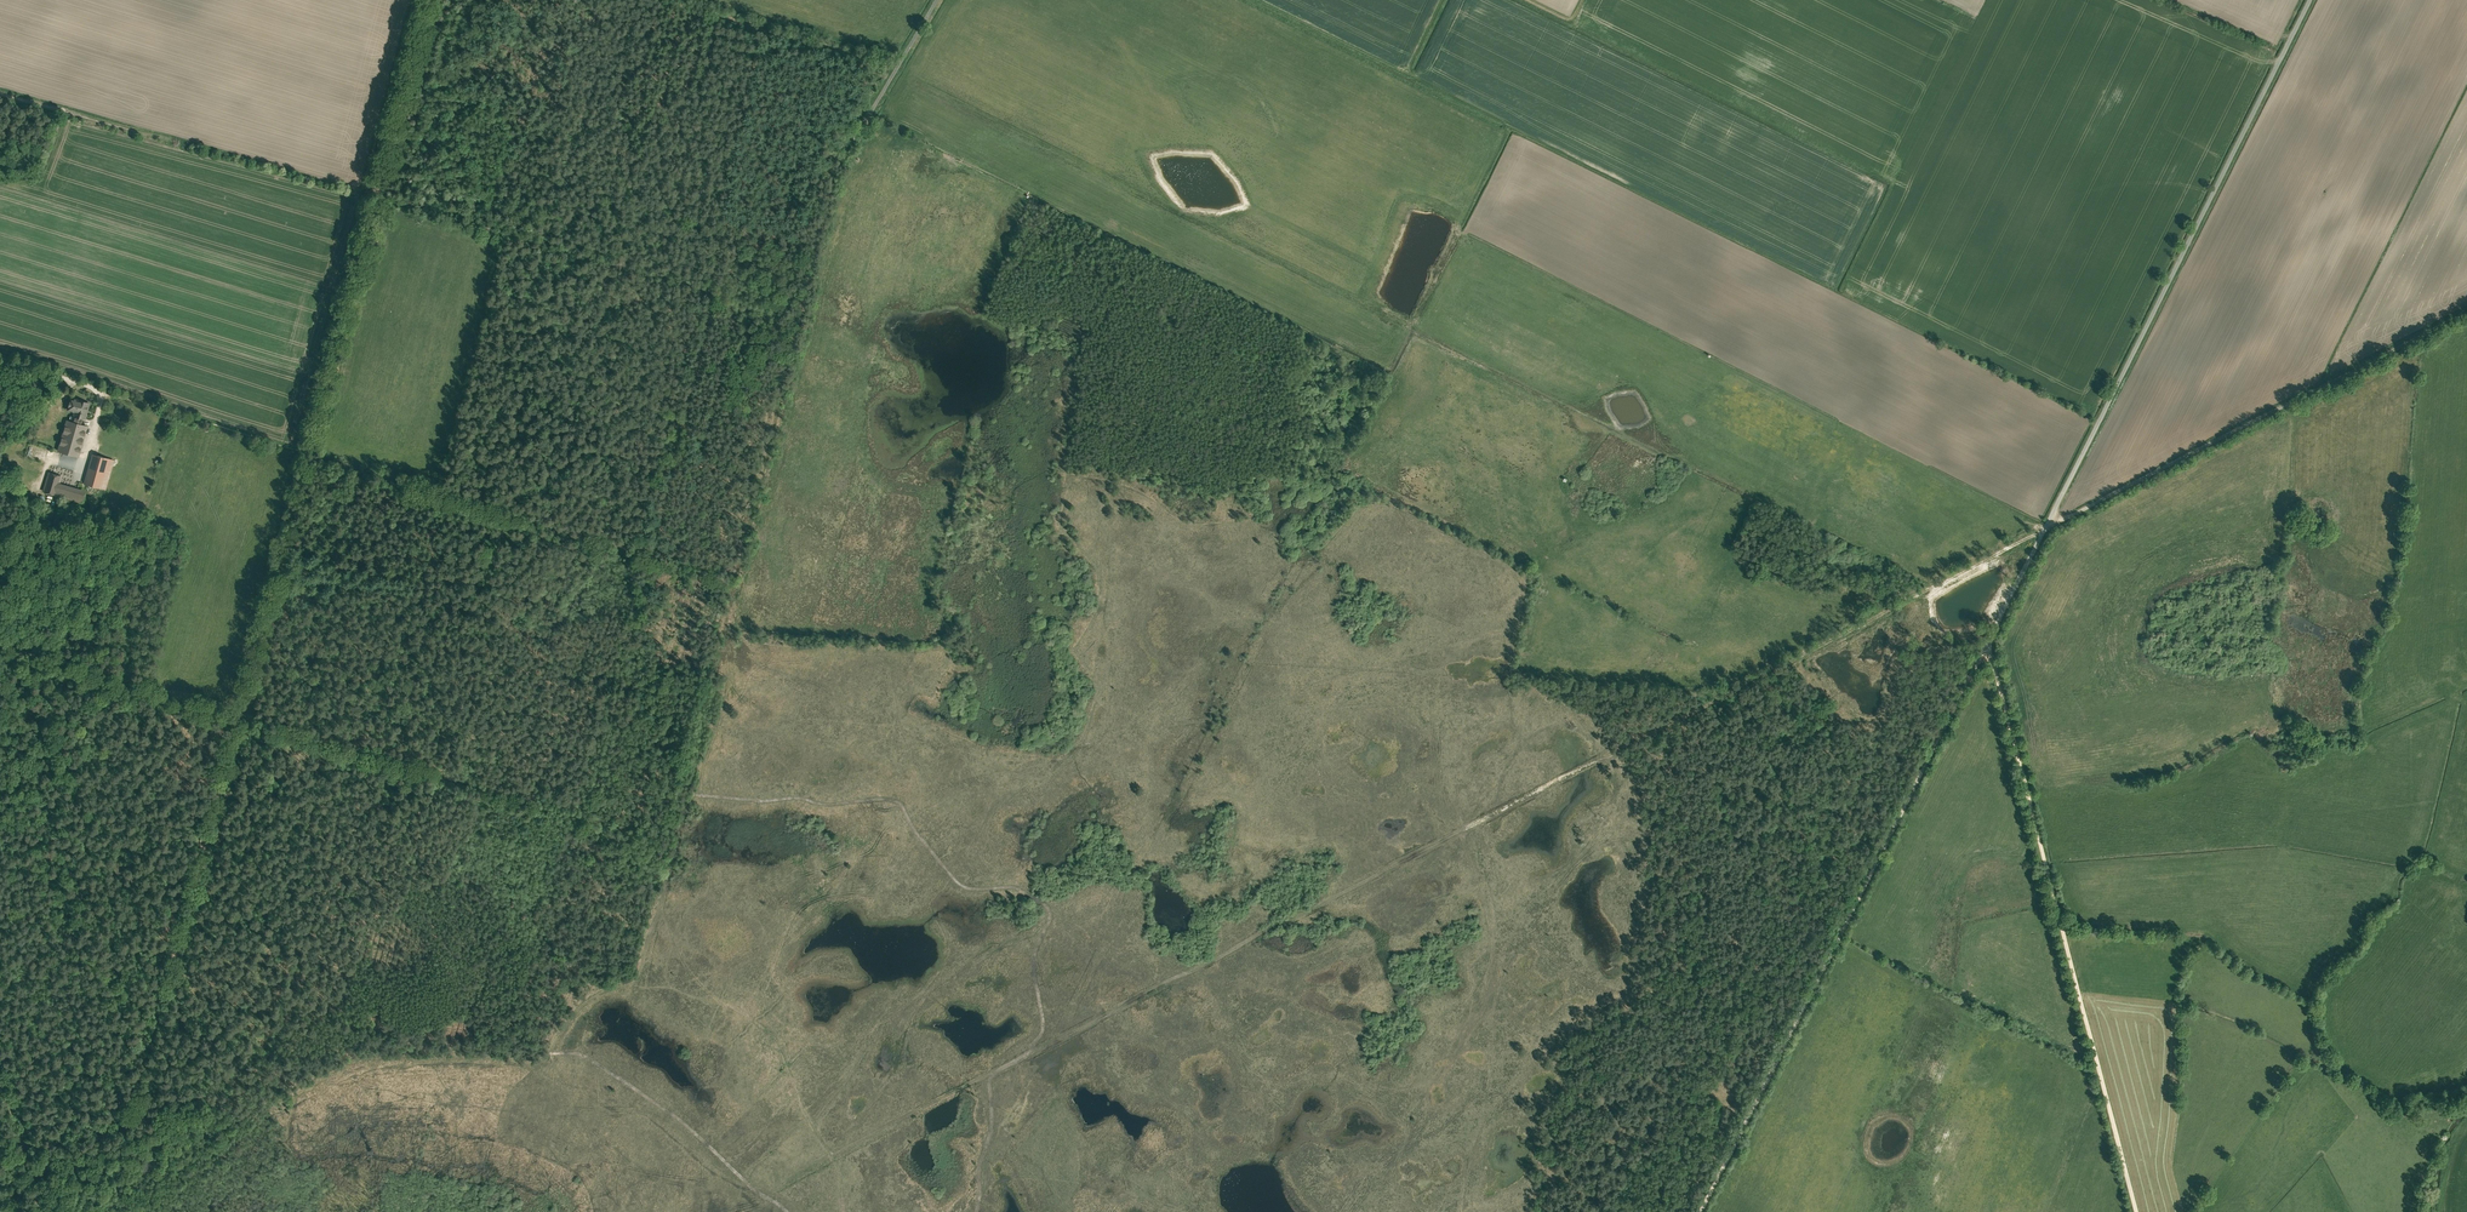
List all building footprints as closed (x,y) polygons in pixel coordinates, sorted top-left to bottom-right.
[(75,417),(68,415),(58,447),(80,454),(90,422),(84,420),(89,402),(80,399),(75,417)] [(115,456),(94,450),(85,480),(107,486),(115,456)] [(44,488),(56,492),(60,478),(62,473),(50,470),(44,488)] [(84,500),(88,487),(60,478),(56,492),(84,500)] [(1984,1062),(1971,1071),(1978,1081),(1991,1073),(1984,1062)]
